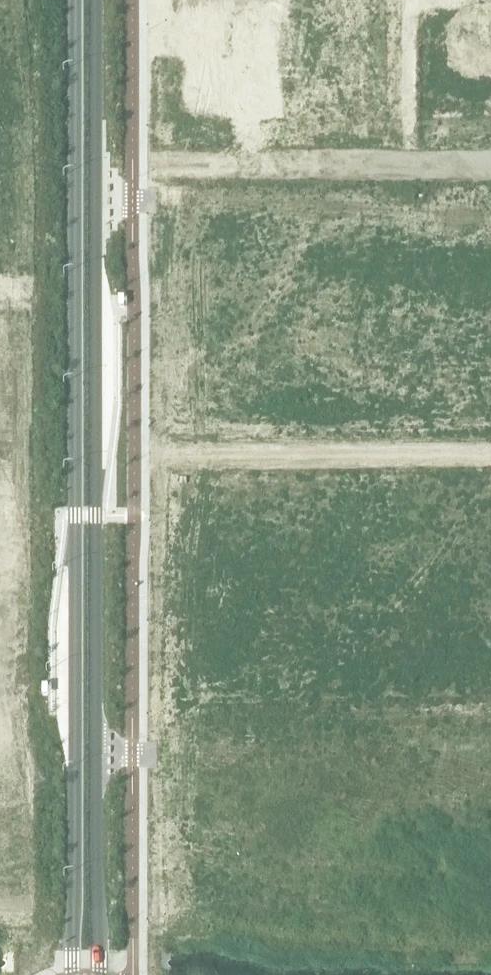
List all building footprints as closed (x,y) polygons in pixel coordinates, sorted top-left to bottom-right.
[(430,24),(431,114),(490,114),(490,24),(430,24)] [(219,105),(219,33),(191,33),(191,105),(219,105)]
